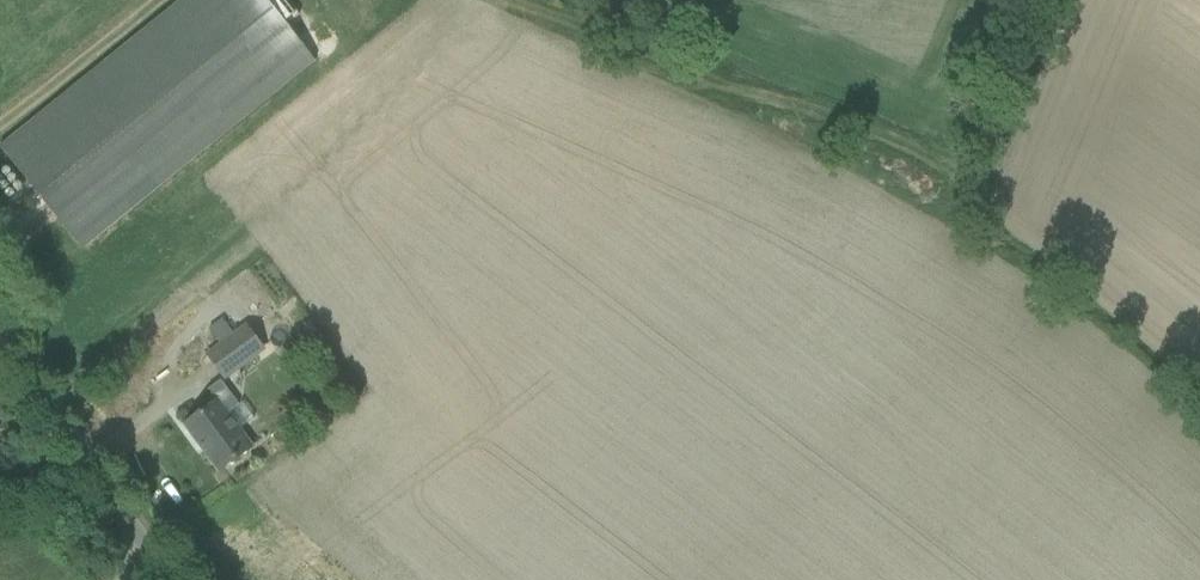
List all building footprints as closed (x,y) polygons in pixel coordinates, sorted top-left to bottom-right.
[(0,147),(0,148),(82,250),(316,61),(287,26),(300,15),(287,0),(182,0),(0,147)] [(246,327),(232,337),(208,355),(225,378),(263,350),(246,327)] [(277,329),(258,343),(263,350),(269,346),(285,367),(298,356),(277,329)] [(215,403),(185,425),(219,471),(252,447),(226,412),(236,404),(219,381),(206,391),(215,403)]
